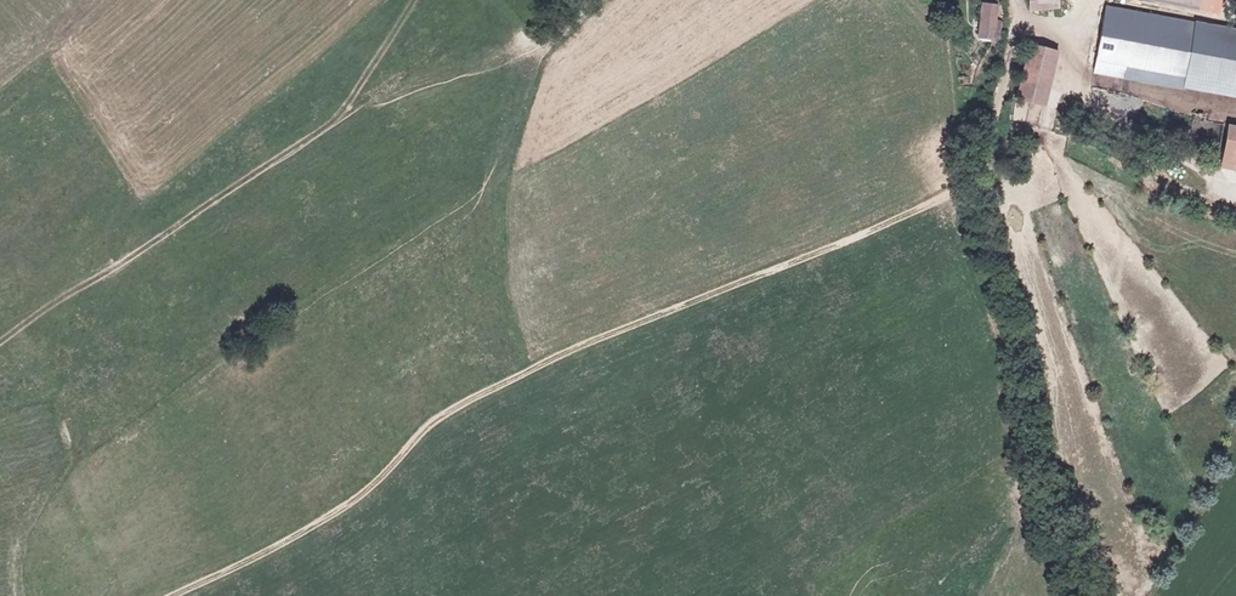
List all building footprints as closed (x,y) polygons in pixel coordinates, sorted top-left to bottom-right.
[(1030,10),(1047,8),(1046,0),(1029,0),(1030,10)] [(1047,8),(1059,7),(1058,0),(1046,0),(1047,8)] [(1198,10),(1200,0),(1149,0),(1198,10)] [(994,21),(996,8),(982,6),(981,19),(994,21)] [(1106,6),(1093,72),(1121,78),(1122,70),(1184,81),(1235,91),(1235,30),(1106,6)] [(979,35),(992,37),(994,21),(981,19),(979,35)] [(1044,105),(1058,52),(1029,44),(1015,97),(1044,105)] [(1184,81),(1182,87),(1235,98),(1235,91),(1184,81)] [(1222,164),(1235,167),(1235,124),(1229,122),(1222,164)]
